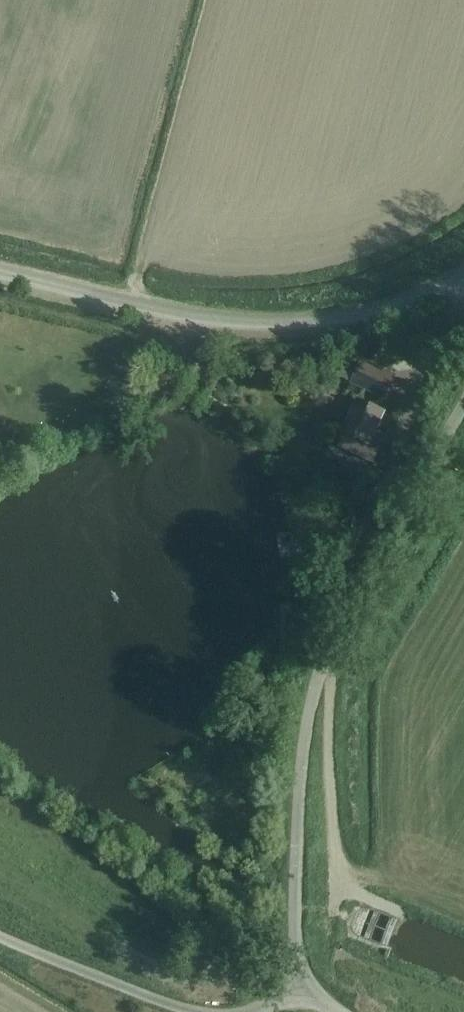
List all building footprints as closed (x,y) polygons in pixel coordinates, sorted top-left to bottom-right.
[(352,383),(383,397),(393,376),(361,362),(352,383)] [(423,414),(434,394),(422,387),(411,407),(423,414)] [(383,412),(358,401),(343,433),(345,434),(340,447),(372,461),(381,442),(371,437),(383,412)] [(329,539),(336,526),(327,521),(319,535),(329,539)]
